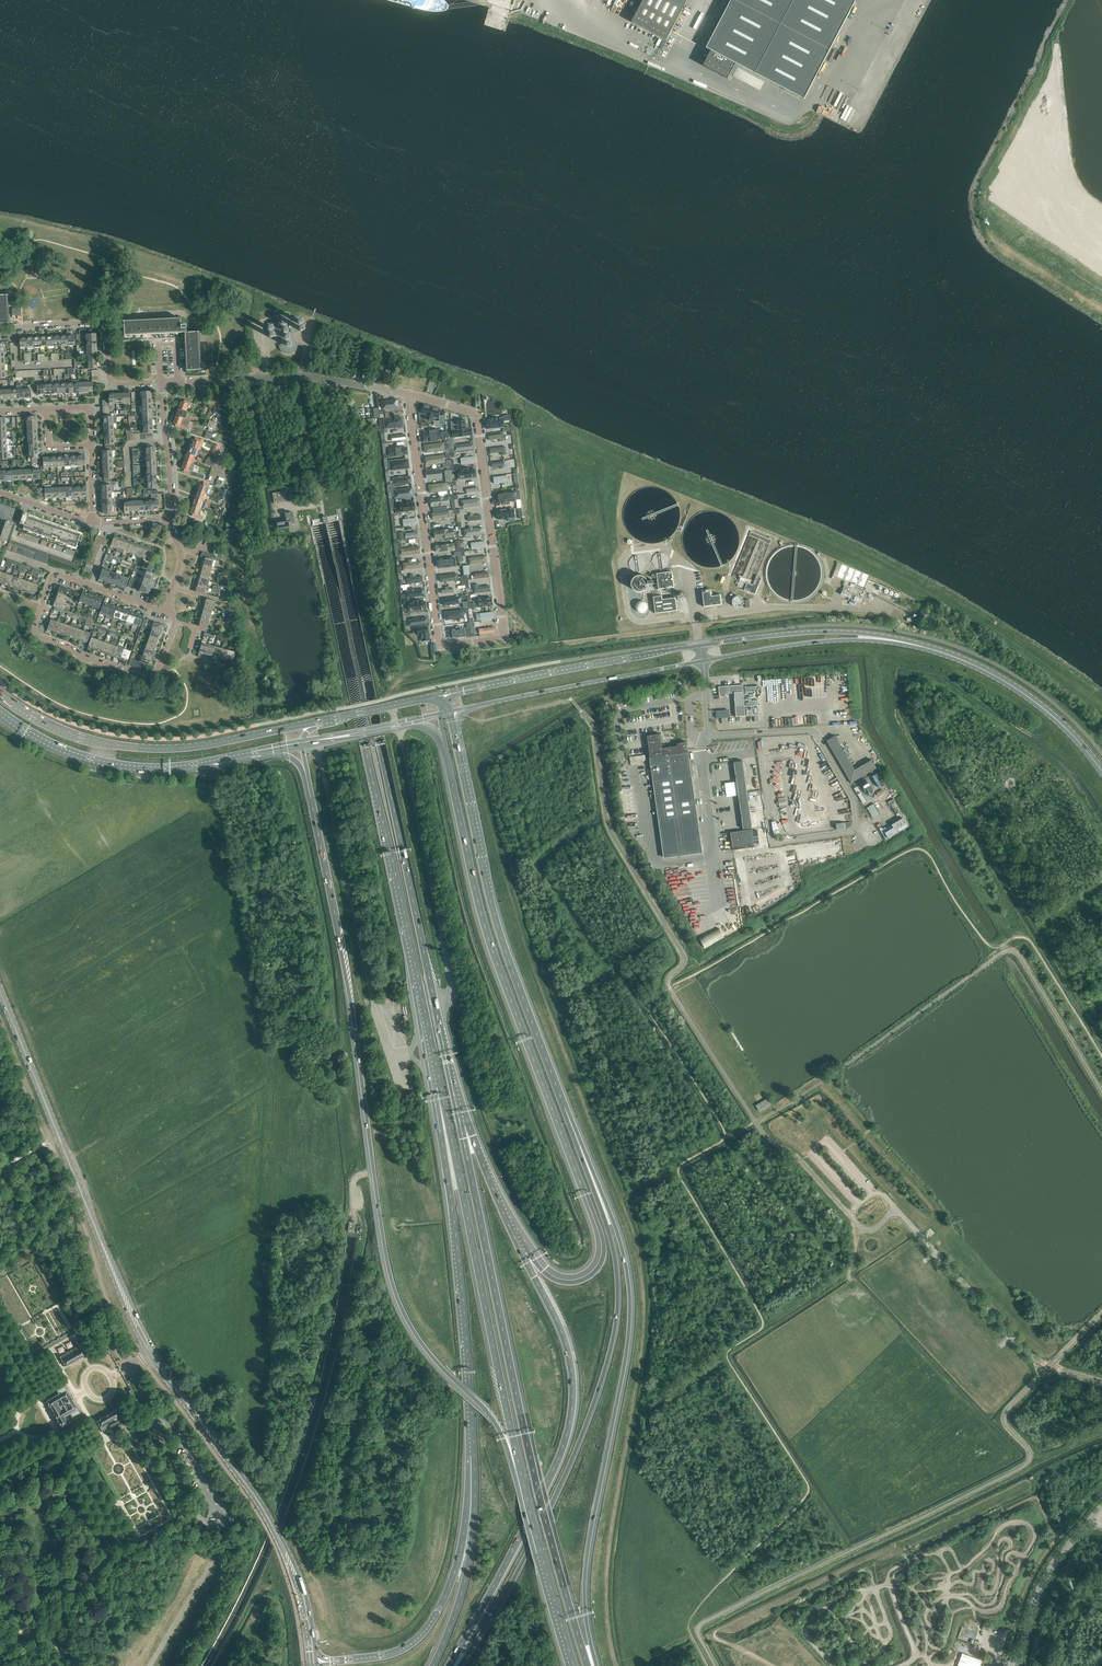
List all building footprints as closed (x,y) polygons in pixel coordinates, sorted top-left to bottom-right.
[(632,22),(666,40),(687,0),(643,0),(632,22)] [(703,66),(728,78),(735,64),(804,100),(855,2),(852,0),(731,0),(706,48),(711,51),(703,66)] [(9,323),(8,295),(0,295),(0,324),(9,323)] [(267,328),(267,329),(267,330),(268,330),(269,330),(270,330),(270,333),(269,333),(269,334),(268,334),(268,335),(268,336),(269,336),(269,337),(270,337),(271,337),(272,337),(281,337),(282,344),(279,346),(279,347),(280,347),(280,348),(280,349),(281,350),(281,351),(282,351),(283,352),(284,353),(285,353),(286,353),(287,354),(288,354),(289,354),(290,353),(291,353),(292,353),(293,352),(294,351),(295,350),(296,349),(296,348),(296,347),(296,346),(297,346),(297,345),(297,344),(297,343),(296,342),(293,342),(291,334),(299,330),(299,331),(300,331),(301,331),(302,331),(302,330),(303,330),(303,329),(302,329),(302,328),(302,327),(301,327),(300,327),(299,324),(300,324),(300,323),(301,323),(301,322),(301,321),(301,320),(300,320),(299,320),(298,320),(298,318),(290,318),(288,318),(288,314),(282,314),(275,316),(277,320),(268,323),(269,326),(268,326),(267,327),(267,328)] [(184,332),(186,370),(201,370),(200,352),(199,332),(186,332),(186,325),(180,325),(180,318),(123,320),(124,335),(184,332)] [(326,352),(316,349),(312,362),(322,365),(326,352)] [(44,384),(34,385),(34,394),(37,394),(37,395),(45,394),(44,384)] [(23,388),(24,398),(31,398),(31,394),(34,394),(34,385),(27,385),(27,388),(23,388)] [(400,398),(381,400),(382,409),(399,407),(398,404),(401,403),(400,398)] [(181,401),(178,408),(185,411),(186,407),(188,408),(190,402),(184,400),(183,402),(181,401)] [(178,408),(176,415),(182,418),(190,420),(191,418),(186,416),(187,412),(185,411),(178,408)] [(175,426),(181,428),(183,422),(181,422),(182,418),(176,415),(173,423),(175,424),(175,426)] [(453,437),(473,435),(472,426),(466,427),(466,419),(451,421),(453,437)] [(218,423),(209,420),(207,427),(209,427),(208,431),(212,432),(213,429),(215,430),(218,423)] [(146,433),(153,433),(152,425),(143,425),(143,433),(146,433)] [(114,437),(104,437),(104,444),(105,444),(105,447),(114,447),(114,444),(114,437)] [(192,439),(189,446),(196,448),(197,445),(199,446),(201,440),(195,438),(194,440),(192,439)] [(449,448),(449,453),(452,452),(455,452),(454,438),(452,438),(447,439),(449,448)] [(456,451),(474,449),(473,442),(455,445),(456,451)] [(187,453),(193,456),(196,457),(199,449),(196,448),(189,446),(187,453)] [(388,448),(389,456),(408,454),(407,446),(388,448)] [(506,446),(490,447),(491,453),(502,452),(502,455),(507,454),(506,446)] [(102,451),(102,458),(112,457),(112,450),(116,450),(116,447),(114,447),(105,447),(105,450),(102,451)] [(193,456),(187,453),(184,460),(191,463),(193,456)] [(464,457),(461,457),(461,464),(475,463),(475,456),(467,456),(467,454),(464,454),(464,457)] [(445,455),(426,456),(426,464),(446,463),(445,455)] [(50,467),(50,457),(42,457),(43,467),(50,467)] [(389,460),(390,470),(409,468),(408,458),(389,460)] [(191,463),(184,460),(181,468),(184,469),(183,471),(189,473),(191,467),(189,467),(191,463)] [(442,469),(427,469),(427,478),(442,478),(442,469)] [(104,479),(104,481),(111,481),(111,478),(113,478),(113,471),(103,471),(103,479),(104,479)] [(494,476),(494,483),(508,482),(507,475),(494,476)] [(101,485),(102,492),(111,492),(111,481),(104,481),(105,485),(101,485)] [(212,486),(203,483),(202,485),(200,484),(198,491),(204,493),(204,494),(209,495),(212,486)] [(393,489),(394,498),(413,496),(412,487),(393,489)] [(224,488),(221,496),(220,495),(219,498),(224,500),(226,495),(225,494),(227,489),(224,488)] [(153,493),(158,493),(158,490),(151,490),(151,500),(151,510),(159,510),(158,500),(154,500),(153,493)] [(195,498),(202,500),(204,494),(204,493),(198,491),(195,498)] [(288,501),(286,491),(272,493),(274,504),(288,501)] [(192,505),(199,508),(203,509),(206,502),(202,500),(195,498),(192,505)] [(480,506),(480,498),(462,499),(463,507),(480,506)] [(394,508),(395,513),(415,510),(413,499),(398,502),(399,507),(394,508)] [(1,535),(0,537),(0,550),(3,541),(7,542),(14,523),(11,522),(15,509),(0,503),(0,518),(6,520),(1,535)] [(192,516),(201,519),(202,516),(199,515),(200,512),(198,511),(199,508),(192,505),(190,513),(192,514),(192,516)] [(509,521),(515,521),(515,508),(498,509),(498,519),(509,519),(509,521)] [(24,512),(23,512),(19,523),(24,525),(23,529),(28,531),(29,529),(32,531),(31,532),(37,534),(37,532),(41,534),(40,535),(45,537),(46,536),(49,537),(49,538),(54,540),(54,539),(58,540),(57,541),(62,543),(63,542),(66,543),(66,545),(71,547),(72,545),(76,546),(78,541),(80,541),(82,536),(80,535),(80,534),(28,515),(29,513),(28,513),(24,512)] [(276,520),(277,523),(276,523),(277,528),(277,529),(278,529),(289,527),(292,526),(292,523),(294,523),(292,512),(290,513),(290,512),(284,513),(285,519),(276,520)] [(409,515),(404,516),(404,525),(416,525),(416,517),(409,518),(409,515)] [(464,529),(465,536),(484,533),(483,527),(473,528),(473,526),(469,526),(469,528),(464,529)] [(757,574),(772,539),(772,538),(771,539),(770,538),(770,537),(769,537),(769,538),(751,531),(733,574),(732,573),(732,574),(733,574),(732,577),(737,579),(736,584),(738,585),(737,586),(742,588),(742,589),(743,590),(744,587),(745,588),(744,590),(755,595),(762,577),(757,575),(758,575),(758,574),(757,574)] [(114,536),(112,541),(110,546),(117,548),(120,539),(114,536)] [(120,539),(117,548),(124,551),(127,541),(120,539)] [(485,540),(471,542),(472,549),(485,547),(485,540)] [(133,543),(127,541),(124,551),(130,553),(133,543)] [(130,553),(129,555),(132,556),(133,554),(137,555),(140,546),(133,543),(130,553)] [(147,548),(140,546),(137,555),(143,558),(147,548)] [(400,548),(400,555),(420,553),(419,546),(400,548)] [(147,548),(143,558),(150,560),(153,550),(147,548)] [(461,551),(457,552),(454,552),(454,553),(455,557),(458,556),(459,566),(463,566),(461,552),(461,551)] [(215,560),(216,556),(202,552),(201,556),(204,557),(202,564),(212,566),(213,560),(215,560)] [(668,559),(668,558),(667,557),(667,556),(666,555),(666,554),(665,554),(664,554),(664,553),(663,553),(662,553),(661,552),(660,552),(659,552),(658,553),(657,553),(656,554),(655,554),(654,555),(653,556),(653,557),(652,558),(652,559),(652,560),(652,561),(651,561),(651,562),(652,562),(653,563),(653,564),(653,565),(654,565),(654,566),(655,566),(655,567),(656,567),(657,568),(658,568),(659,568),(660,569),(661,569),(662,569),(662,568),(663,568),(664,568),(665,567),(666,566),(667,565),(667,564),(668,564),(668,563),(668,562),(668,561),(668,560),(668,559)] [(486,555),(469,557),(470,564),(487,561),(486,555)] [(636,572),(637,572),(639,572),(640,571),(641,571),(642,570),(643,569),(644,568),(644,567),(645,566),(645,565),(645,564),(645,563),(646,563),(646,562),(645,562),(644,561),(644,560),(644,559),(643,559),(643,558),(642,557),(641,557),(640,556),(639,556),(638,556),(637,556),(636,556),(635,556),(634,556),(633,557),(632,557),(632,558),(631,558),(631,559),(630,559),(630,560),(629,561),(629,562),(629,563),(629,564),(629,565),(629,566),(629,567),(630,568),(631,569),(631,570),(632,570),(633,571),(634,571),(635,572),(636,572)] [(416,558),(408,559),(408,562),(403,562),(403,569),(422,567),(421,560),(417,560),(416,558)] [(836,566),(832,578),(834,579),(835,577),(836,577),(842,580),(845,581),(844,582),(843,585),(844,585),(841,594),(840,596),(848,599),(849,598),(850,597),(849,599),(851,600),(853,601),(853,600),(857,601),(858,601),(858,600),(861,601),(863,596),(859,595),(860,592),(864,594),(866,595),(867,592),(865,591),(863,590),(869,575),(838,562),(837,562),(837,563),(838,563),(836,566)] [(212,566),(202,564),(200,570),(210,573),(212,566)] [(99,578),(106,581),(109,571),(102,569),(99,578)] [(658,589),(665,588),(674,587),(672,569),(661,570),(662,573),(656,573),(658,589)] [(210,573),(200,570),(198,577),(208,580),(210,573)] [(106,581),(112,583),(116,573),(109,571),(106,581)] [(146,571),(144,577),(153,581),(156,574),(146,571)] [(9,573),(6,572),(1,585),(2,583),(8,585),(7,588),(12,574),(12,575),(9,574),(9,573)] [(112,583),(119,585),(122,576),(123,573),(121,572),(120,575),(116,573),(112,583)] [(12,574),(7,588),(8,588),(9,585),(15,587),(14,590),(19,576),(16,575),(16,577),(12,575),(13,574),(12,574)] [(423,581),(423,575),(416,576),(416,574),(410,574),(410,577),(407,577),(407,582),(423,581)] [(634,590),(635,590),(635,591),(636,591),(637,591),(638,592),(639,592),(640,592),(641,592),(642,592),(643,591),(644,591),(645,590),(646,589),(647,588),(647,587),(648,586),(648,585),(648,584),(654,583),(653,580),(648,581),(647,580),(647,579),(646,579),(646,578),(645,577),(644,577),(644,576),(643,576),(642,576),(641,576),(640,575),(639,576),(638,576),(637,576),(636,576),(635,577),(634,577),(634,578),(633,579),(632,580),(632,581),(632,582),(631,583),(632,587),(632,586),(632,587),(632,588),(633,589),(634,590)] [(22,577),(19,576),(14,590),(15,587),(22,590),(21,592),(26,579),(25,579),(25,580),(22,579),(22,577)] [(122,576),(119,585),(125,588),(129,578),(122,576)] [(151,587),(153,581),(144,577),(141,584),(151,587)] [(208,580),(198,577),(196,584),(206,587),(208,580)] [(26,579),(21,592),(22,590),(28,592),(27,595),(32,581),(28,580),(28,581),(25,580),(26,579)] [(32,581),(27,595),(28,592),(35,594),(34,597),(39,583),(38,585),(32,582),(32,581)] [(474,584),(475,592),(490,589),(490,584),(479,586),(479,583),(474,584)] [(149,594),(151,587),(141,584),(139,591),(149,594)] [(206,587),(196,584),(194,591),(204,593),(206,587)] [(879,584),(876,591),(899,600),(901,593),(879,584)] [(68,589),(59,586),(56,592),(66,596),(68,589)] [(868,587),(864,589),(864,591),(865,591),(865,592),(870,602),(874,600),(868,587)] [(702,592),(703,602),(704,607),(713,606),(713,607),(716,606),(716,605),(722,604),(720,595),(711,596),(711,591),(702,592)] [(66,596),(56,592),(54,599),(64,602),(66,596)] [(79,602),(85,604),(89,594),(82,592),(81,594),(79,600),(78,602),(79,602)] [(89,594),(85,604),(92,606),(95,597),(89,594)] [(677,611),(676,597),(662,599),(662,596),(653,597),(655,614),(677,611)] [(734,596),(733,606),(743,607),(743,597),(734,596)] [(95,597),(92,606),(99,609),(102,599),(95,597)] [(468,604),(468,608),(472,608),(477,607),(477,603),(471,603),(470,597),(467,597),(468,604)] [(491,597),(479,597),(479,605),(492,605),(491,597)] [(205,598),(203,605),(214,608),(215,606),(213,605),(214,601),(205,598)] [(64,602),(54,599),(52,606),(55,607),(55,606),(61,609),(64,602)] [(646,611),(647,611),(647,610),(648,609),(648,608),(648,607),(648,606),(648,605),(648,604),(647,604),(647,603),(646,602),(645,601),(644,601),(643,601),(642,600),(641,600),(640,601),(639,601),(638,601),(637,602),(637,603),(636,603),(636,604),(636,605),(635,606),(635,607),(635,608),(636,609),(636,610),(636,611),(637,611),(637,612),(638,612),(639,613),(640,613),(641,613),(642,613),(643,613),(644,613),(645,613),(645,612),(646,612),(646,611)] [(103,602),(100,612),(107,614),(110,605),(103,602)] [(110,605),(107,614),(113,617),(117,607),(110,605)] [(203,605),(201,612),(211,614),(212,611),(213,611),(214,608),(203,605)] [(117,607),(113,617),(120,619),(123,609),(117,607)] [(123,609),(120,619),(126,621),(130,612),(123,609)] [(494,611),(477,614),(478,620),(494,618),(494,611)] [(130,612),(126,621),(133,624),(136,614),(130,612)] [(201,612),(199,618),(209,621),(211,614),(201,612)] [(136,614),(133,624),(139,626),(143,616),(136,614)] [(428,616),(408,618),(409,625),(429,623),(428,616)] [(209,621),(199,618),(197,625),(207,628),(209,621)] [(54,631),(57,621),(50,619),(47,628),(54,631)] [(61,633),(64,623),(57,621),(54,631),(61,633)] [(154,622),(152,629),(161,632),(164,625),(154,622)] [(67,635),(70,626),(64,623),(61,633),(67,635)] [(74,637),(77,628),(70,626),(67,635),(74,637)] [(430,640),(429,626),(418,626),(418,635),(422,634),(423,640),(430,640)] [(80,640),(84,630),(77,628),(74,637),(80,640)] [(152,629),(150,635),(159,639),(161,632),(152,629)] [(87,642),(90,633),(84,630),(80,640),(87,642)] [(150,635),(147,642),(157,645),(159,639),(150,635)] [(91,637),(88,647),(94,649),(98,639),(91,637)] [(98,639),(94,649),(101,651),(104,642),(98,639)] [(104,642),(101,651),(108,654),(111,644),(104,642)] [(147,642),(145,648),(154,652),(157,645),(147,642)] [(205,644),(201,643),(199,652),(206,654),(208,644),(209,643),(206,642),(205,644)] [(111,644),(108,654),(114,656),(118,646),(111,644)] [(212,656),(215,646),(208,644),(206,654),(212,656)] [(118,646),(114,656),(121,658),(124,649),(118,646)] [(219,658),(222,648),(215,646),(212,656),(219,658)] [(141,654),(141,655),(152,658),(154,652),(145,648),(143,655),(141,654)] [(226,660),(228,650),(222,648),(219,658),(226,660)] [(124,649),(121,658),(127,661),(131,651),(124,649)] [(232,662),(235,652),(228,650),(226,660),(232,662)] [(143,662),(145,663),(150,665),(152,658),(141,655),(139,661),(143,662)] [(719,693),(719,695),(720,696),(721,697),(722,697),(724,697),(725,697),(726,696),(726,695),(726,693),(734,693),(736,716),(745,716),(743,685),(733,686),(719,687),(719,693)] [(729,710),(715,711),(716,718),(729,718),(729,710)] [(649,758),(664,858),(702,853),(688,752),(686,742),(677,743),(677,746),(662,748),(660,734),(647,735),(650,758),(649,758)] [(855,770),(835,735),(826,740),(851,783),(877,768),(872,760),(855,770)] [(630,757),(631,766),(643,764),(642,760),(646,759),(645,755),(630,757)] [(752,828),(747,790),(743,761),(734,762),(739,800),(740,808),(743,829),(752,828)] [(876,773),(883,785),(885,783),(879,772),(876,773)] [(867,780),(862,784),(868,795),(869,795),(869,796),(870,796),(871,797),(872,797),(873,797),(874,797),(874,796),(874,795),(874,794),(874,793),(874,792),(874,791),(867,780)] [(724,783),(726,797),(738,795),(736,782),(724,783)] [(863,804),(866,802),(857,786),(854,788),(863,804)] [(786,807),(785,797),(778,798),(779,808),(786,807)] [(873,818),(879,815),(878,812),(879,811),(874,803),(867,808),(873,818)] [(903,818),(883,830),(888,838),(908,826),(903,818)] [(775,822),(772,822),(774,831),(773,831),(774,833),(774,836),(781,833),(780,831),(779,829),(775,822)] [(743,830),(730,832),(733,848),(755,845),(752,829),(743,830)] [(700,938),(705,947),(725,937),(719,927),(700,938)] [(382,986),(385,1001),(392,999),(389,984),(382,986)] [(759,1111),(771,1104),(768,1098),(756,1105),(759,1111)] [(60,1355),(65,1366),(74,1361),(74,1360),(77,1359),(86,1354),(80,1344),(60,1355)] [(61,1427),(68,1423),(66,1420),(68,1418),(67,1416),(67,1414),(69,1413),(70,1413),(69,1414),(71,1416),(72,1416),(80,1411),(78,1408),(77,1408),(74,1402),(73,1400),(71,1397),(70,1395),(66,1389),(67,1389),(65,1385),(57,1387),(56,1387),(58,1390),(46,1398),(50,1406),(55,1413),(54,1414),(57,1420),(61,1427)] [(105,1416),(96,1420),(102,1431),(123,1419),(117,1409),(108,1414),(105,1416)] [(978,1665),(979,1665),(981,1660),(962,1653),(958,1665),(978,1665)]
